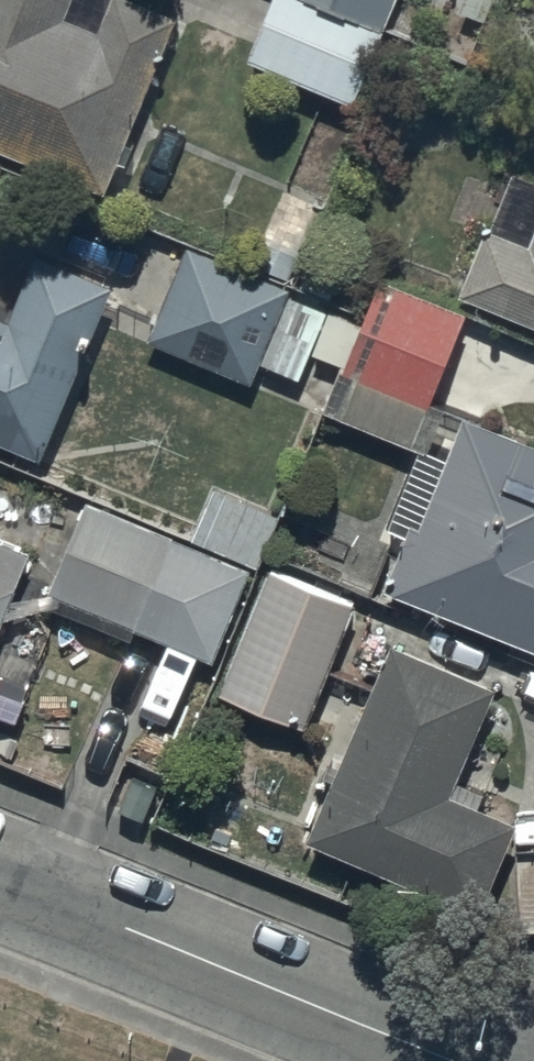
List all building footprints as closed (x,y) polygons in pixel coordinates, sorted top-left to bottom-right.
[(107,193),(178,17),(136,0),(0,0),(0,150),(107,193)] [(246,60),(350,104),(394,0),(272,0),(246,60)] [(512,178),(492,229),(485,226),(460,293),(533,322),(533,186),(512,178)] [(249,382),(270,329),(307,344),(324,300),(188,244),(149,341),(249,382)] [(36,251),(9,316),(0,312),(0,439),(40,455),(111,281),(36,251)] [(467,309),(381,275),(342,371),(358,377),(342,417),(412,445),(467,309)] [(464,414),(452,449),(423,438),(388,528),(405,534),(384,589),(533,647),(533,442),(464,414)] [(250,567),(86,499),(52,592),(213,658),(250,567)] [(27,545),(0,535),(0,618),(27,545)] [(354,602),(270,568),(218,691),(303,726),(354,602)] [(395,644),(345,757),(333,751),(322,776),(334,782),(308,841),(480,910),(516,820),(479,805),(484,792),(457,781),(495,684),(395,644)]
